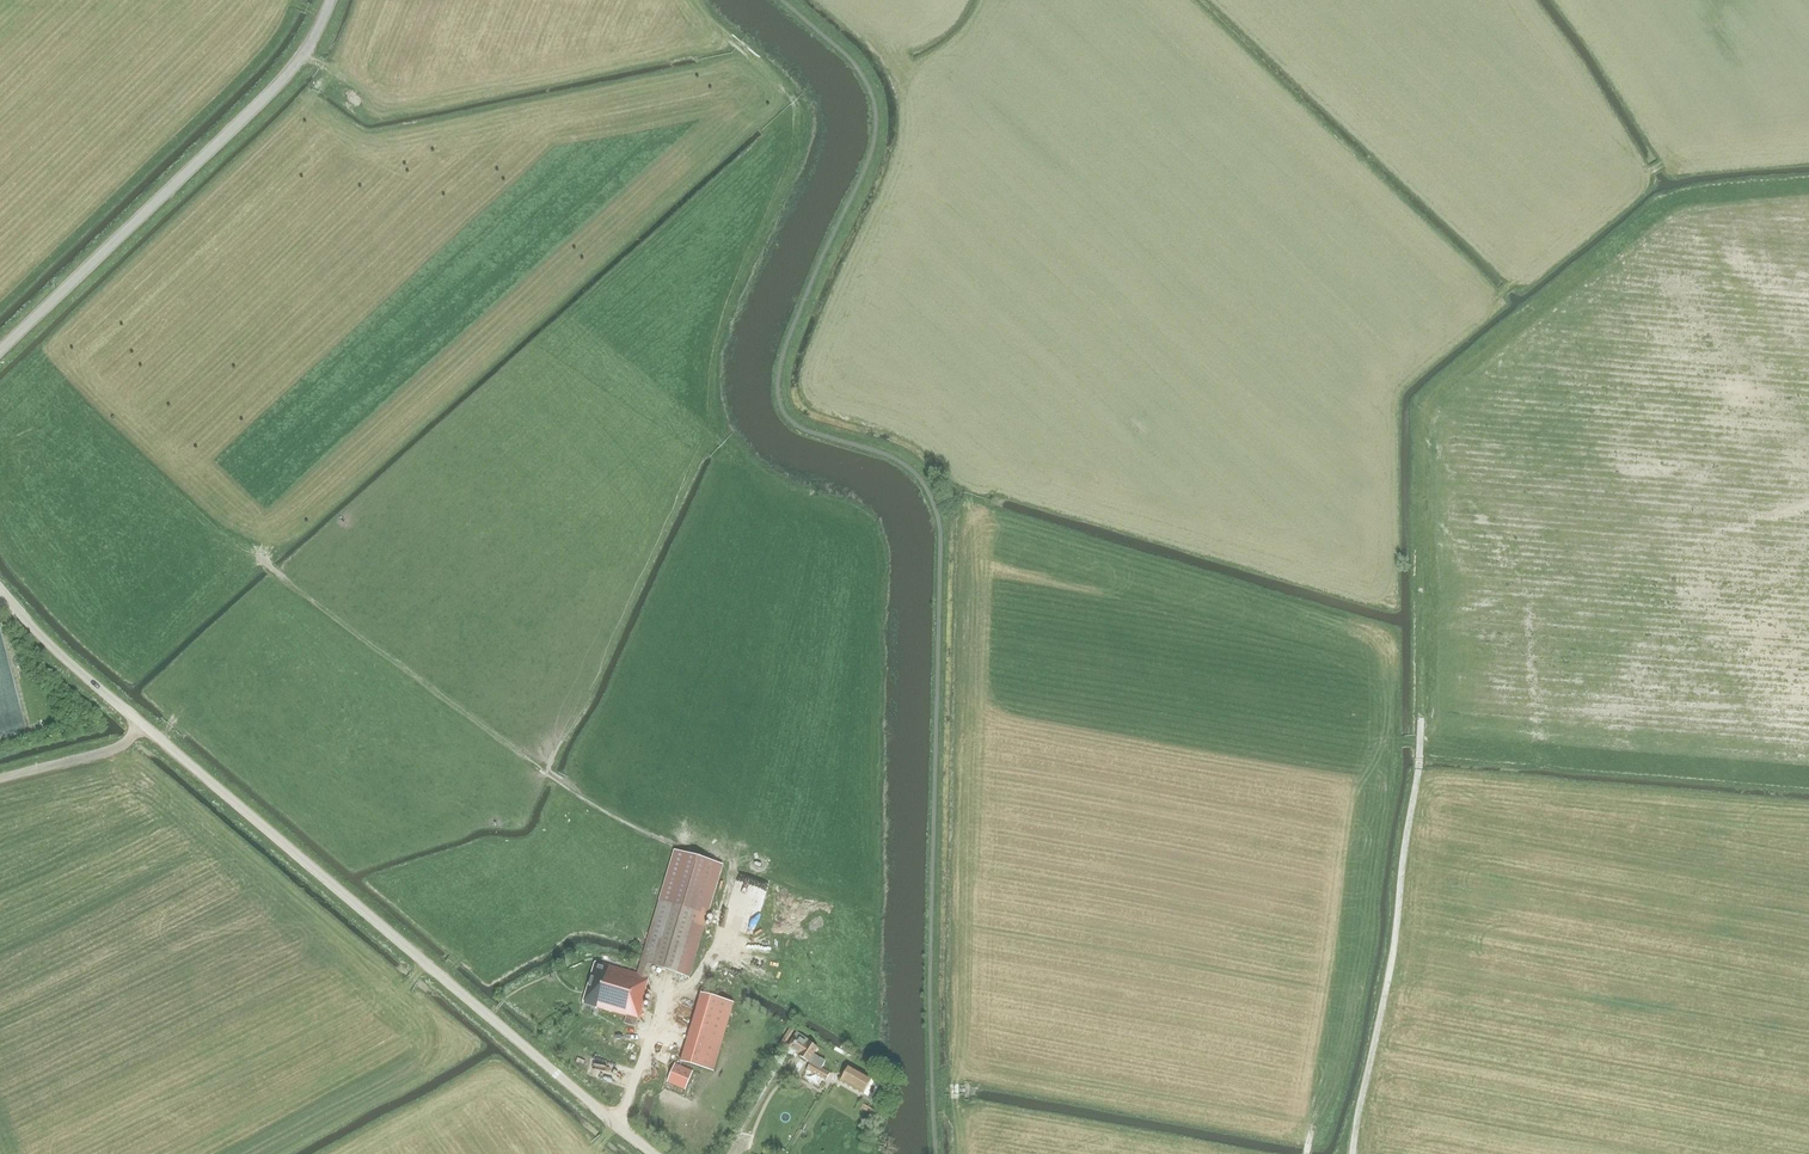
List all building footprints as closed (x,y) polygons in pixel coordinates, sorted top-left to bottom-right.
[(25,727),(3,623),(0,623),(0,733),(25,727)] [(723,865),(675,850),(659,901),(638,974),(596,962),(583,1003),(627,1016),(624,1023),(636,1027),(638,1019),(639,1020),(648,990),(646,989),(649,978),(652,966),(689,977),(723,865)] [(734,1003),(702,993),(681,1062),(714,1071),(734,1003)] [(826,1080),(830,1073),(822,1068),(826,1061),(814,1054),(818,1048),(809,1042),(810,1041),(801,1035),(799,1038),(795,1036),(789,1046),(801,1054),(800,1055),(811,1062),(808,1068),(826,1080)] [(685,1090),(694,1071),(676,1063),(668,1082),(685,1090)] [(864,1094),(872,1079),(849,1066),(841,1081),(864,1094)] [(763,1129),(757,1126),(750,1136),(757,1140),(763,1129)]
